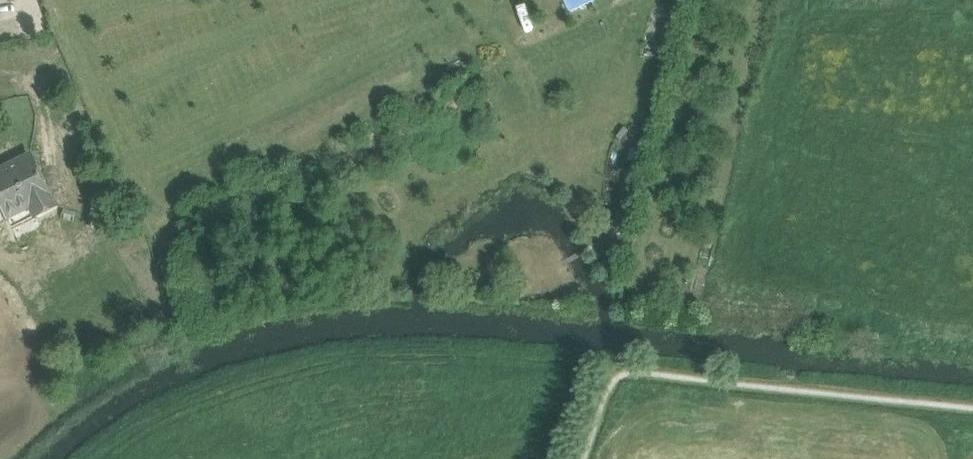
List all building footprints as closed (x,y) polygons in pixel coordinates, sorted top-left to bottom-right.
[(0,172),(0,203),(7,217),(31,205),(36,216),(55,206),(31,157),(0,172)] [(13,228),(36,216),(31,205),(7,217),(13,228)]
